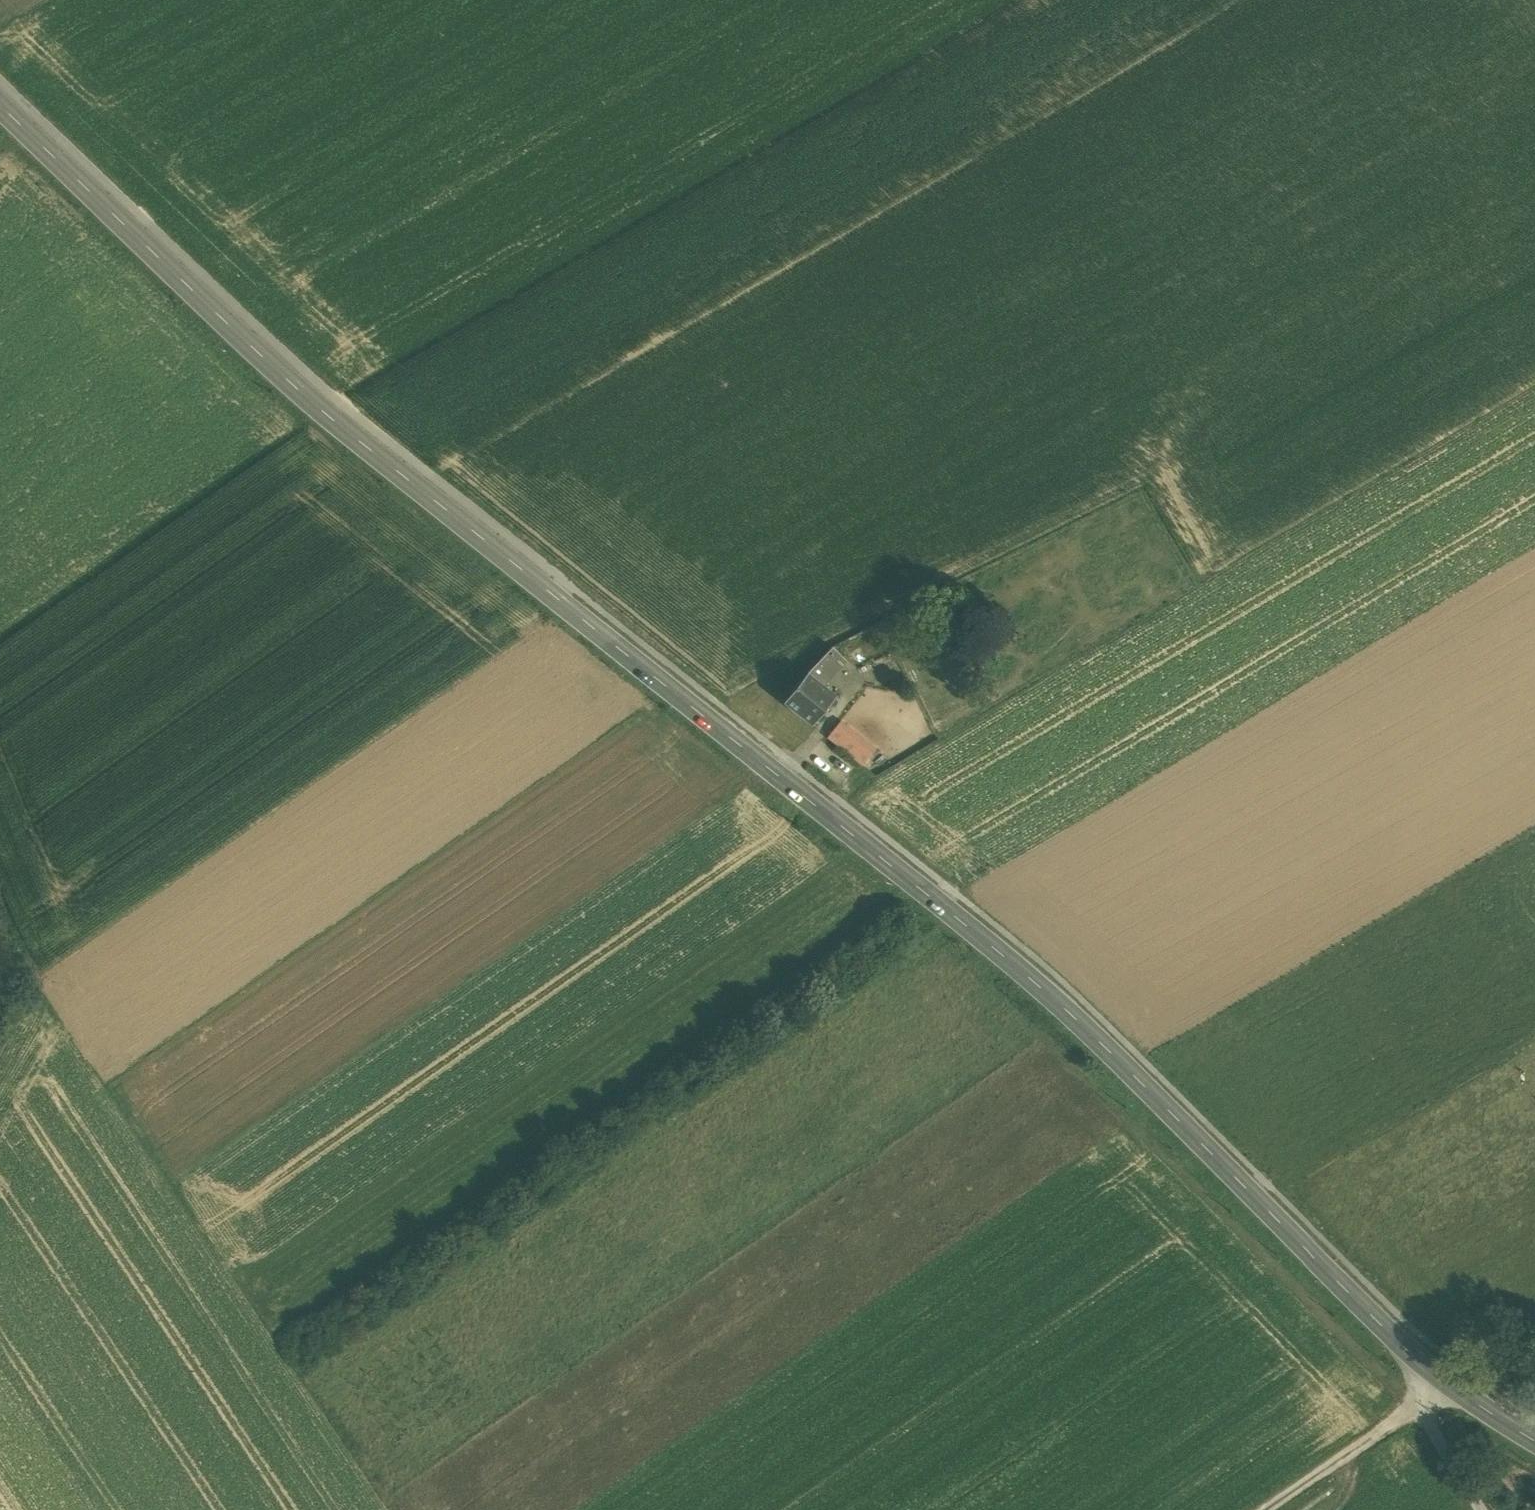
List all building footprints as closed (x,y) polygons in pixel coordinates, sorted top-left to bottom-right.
[(832,647),(807,673),(820,683),(844,658),(832,647)] [(820,683),(807,673),(784,701),(812,724),(835,695),(820,683)] [(840,722),(829,736),(864,764),(875,750),(840,722)]
